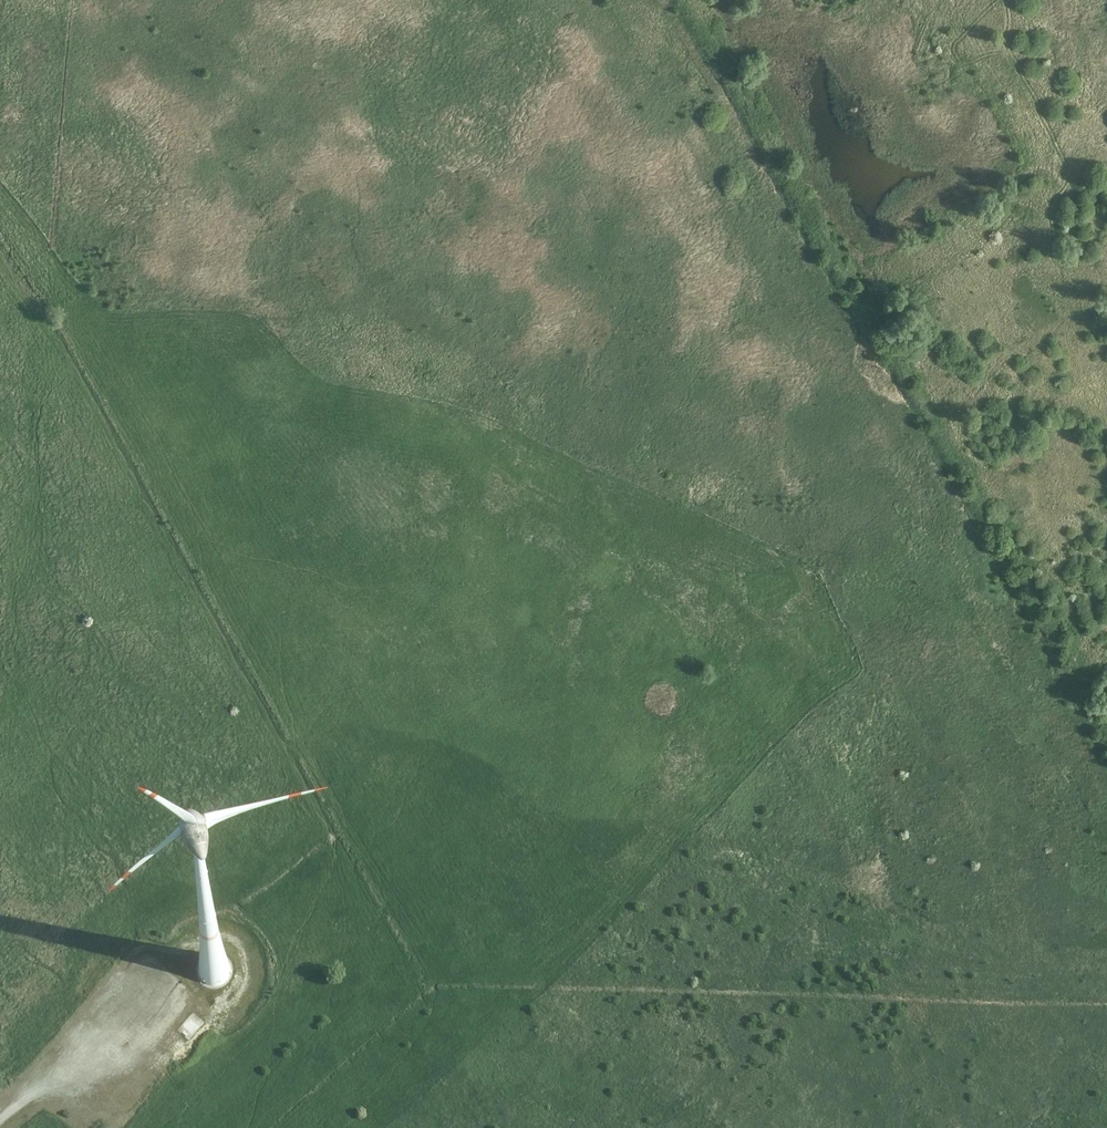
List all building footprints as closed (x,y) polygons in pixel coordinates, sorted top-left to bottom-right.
[(205,980),(223,986),(227,973),(210,967),(205,980)] [(197,1036),(204,1028),(194,1019),(187,1027),(197,1036)] [(174,1064),(191,1044),(187,1040),(169,1060),(174,1064)] [(169,1051),(171,1053),(168,1056),(170,1058),(179,1047),(175,1043),(169,1051)] [(134,1117),(129,1114),(120,1127),(128,1127),(134,1117)]
